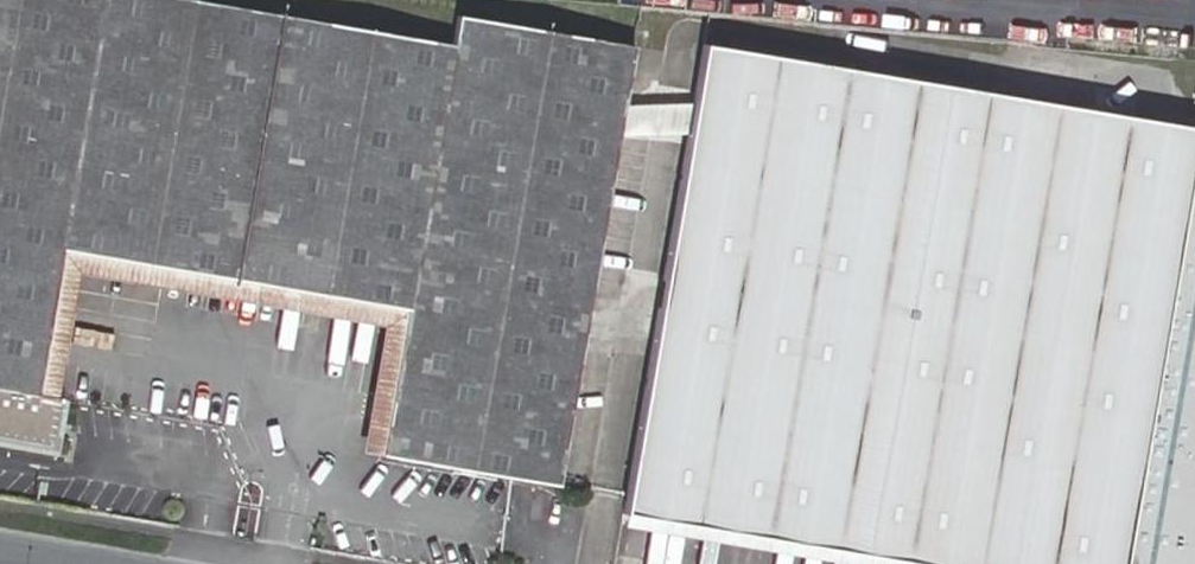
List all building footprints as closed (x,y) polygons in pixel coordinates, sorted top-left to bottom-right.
[(382,455),(556,486),(633,47),(457,18),(452,46),(186,0),(0,0),(0,390),(36,396),(62,250),(407,310),(382,455)] [(702,46),(622,515),(763,538),(912,563),(1194,563),(1194,129),(702,46)] [(361,452),(382,455),(407,310),(62,250),(36,396),(57,399),(79,275),(382,327),(361,452)] [(0,390),(0,441),(55,451),(64,401),(57,399),(36,396),(0,390)]
